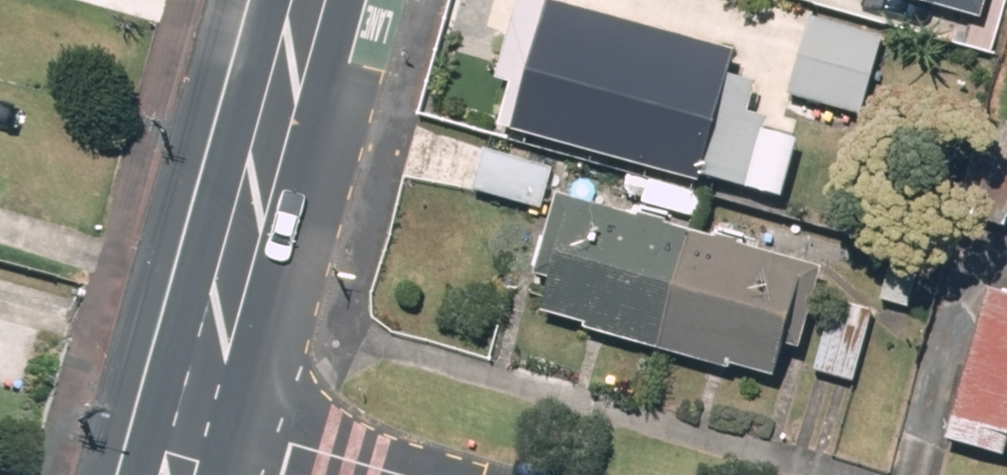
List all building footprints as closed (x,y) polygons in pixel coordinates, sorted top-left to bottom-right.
[(708,25),(605,0),(522,0),(503,76),(520,80),(509,125),(754,186),(785,59),(705,40),(708,25)] [(871,115),(888,34),(815,18),(798,99),(871,115)] [(561,191),(531,305),(784,378),(817,262),(753,244),(756,234),(727,225),(711,234),(561,191)] [(996,289),(959,418),(1006,431),(1006,293),(996,289)] [(862,377),(875,313),(834,305),(821,370),(862,377)]
